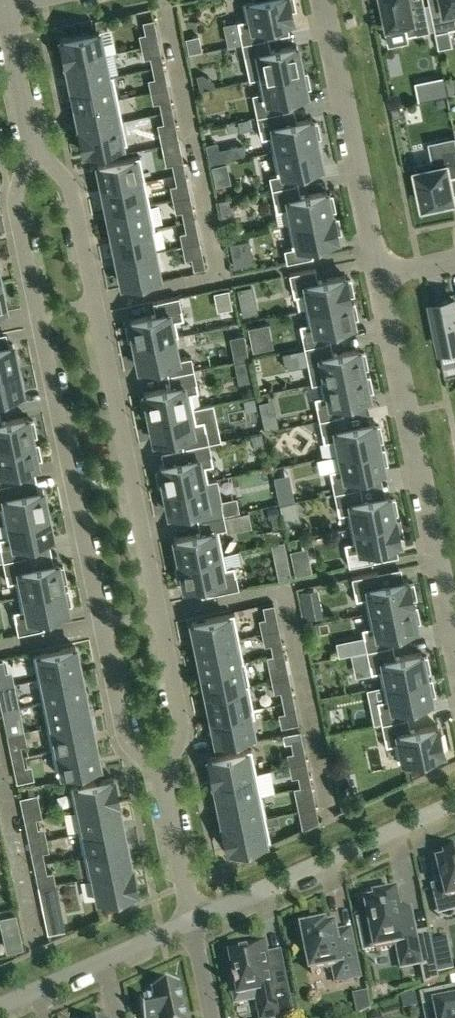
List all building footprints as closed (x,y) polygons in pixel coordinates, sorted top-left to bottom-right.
[(243,0),(247,17),(237,18),(242,43),(271,36),(269,24),(297,18),(294,9),(299,9),(296,0),(243,0)] [(384,3),(380,4),(383,19),(387,18),(389,30),(405,27),(407,35),(431,30),(425,3),(412,6),(411,0),(383,0),(384,3)] [(430,2),(436,32),(454,28),(454,0),(442,0),(430,2)] [(142,21),(145,33),(156,30),(154,18),(142,21)] [(437,32),(440,47),(454,45),(450,29),(437,32)] [(59,40),(64,63),(108,54),(103,31),(59,40)] [(201,51),(198,35),(185,38),(188,54),(201,51)] [(271,50),(268,37),(242,43),(244,55),(246,64),(259,62),(262,76),(301,67),(297,45),(271,50)] [(108,54),(64,63),(69,85),(113,76),(108,54)] [(150,57),(152,68),(164,66),(162,55),(150,57)] [(164,66),(152,68),(154,78),(166,75),(164,66)] [(301,67),(262,76),(257,77),(260,92),(252,93),(254,103),(258,120),(284,115),(280,98),(307,92),(306,88),(311,87),(308,70),(302,72),(301,67)] [(445,74),(415,80),(419,99),(448,93),(445,74)] [(69,85),(73,107),(117,98),(113,76),(69,85)] [(73,107),(78,130),(122,121),(117,98),(73,107)] [(159,101),(161,112),(173,110),(171,99),(159,101)] [(175,119),(173,110),(161,112),(163,122),(175,119)] [(269,139),(273,155),(317,145),(316,141),(321,140),(317,124),(314,124),(313,120),(296,124),(294,114),(284,115),(258,120),(262,141),(269,139)] [(122,121),(78,130),(83,152),(126,143),(122,121)] [(450,177),(454,176),(454,136),(429,141),(433,159),(415,163),(424,205),(454,199),(454,198),(450,177)] [(242,145),(230,147),(233,159),(245,157),(242,145)] [(318,146),(273,155),(277,174),(269,175),(272,190),(298,184),(295,171),(322,165),(318,146)] [(102,189),(145,180),(141,156),(97,165),(102,189)] [(172,164),(174,175),(185,172),(183,162),(172,164)] [(185,172),(174,175),(176,184),(187,182),(185,172)] [(145,180),(102,189),(106,213),(150,204),(145,180)] [(298,184),(272,190),(276,211),(285,209),(288,224),(332,215),(331,212),(335,211),(332,196),(328,197),(327,192),(301,198),(298,184)] [(231,198),(218,201),(220,211),(233,209),(231,198)] [(150,204),(106,213),(111,236),(150,228),(150,226),(155,225),(150,204)] [(182,211),(184,222),(195,219),(193,209),(182,211)] [(332,215),(288,224),(292,247),(284,248),(287,262),(313,256),(310,243),(338,238),(337,233),(341,232),(338,217),(334,218),(333,215),(332,215)] [(195,219),(184,222),(185,231),(197,229),(195,219)] [(150,228),(111,236),(116,260),(155,252),(150,228)] [(249,239),(230,243),(234,266),(254,262),(249,239)] [(155,252),(116,260),(121,284),(160,276),(155,252)] [(193,269),(204,267),(202,255),(191,258),(193,269)] [(310,308),(349,300),(350,300),(349,295),(354,294),(351,279),(346,280),(345,275),(318,281),(315,268),(289,273),(294,296),(302,294),(305,309),(310,308)] [(133,344),(177,335),(174,321),(183,319),(178,296),(152,302),(154,314),(128,320),(129,325),(125,326),(128,341),(132,340),(133,344)] [(454,299),(431,304),(441,353),(454,350),(454,300),(454,299)] [(300,324),(302,334),(304,347),(330,341),(328,329),(354,323),(353,318),(357,317),(354,302),(350,303),(349,300),(310,308),(312,321),(300,324)] [(177,335),(133,344),(138,367),(164,362),(167,375),(193,370),(190,356),(177,359),(173,336),(177,335)] [(248,359),(243,335),(236,337),(241,360),(248,359)] [(320,381),(364,372),(363,368),(367,367),(364,352),(360,353),(359,348),(333,354),(330,341),(304,347),(281,351),(284,365),(307,360),(312,383),(320,381)] [(18,367),(13,344),(0,346),(0,371),(18,367)] [(0,371),(0,396),(22,391),(18,367),(0,371)] [(148,417),(192,408),(189,394),(198,392),(193,370),(167,375),(169,387),(143,393),(144,397),(140,398),(144,413),(147,412),(148,417)] [(365,376),(364,372),(320,381),(323,395),(314,397),(319,419),(345,414),(343,401),(369,396),(368,391),(372,390),(369,375),(365,376)] [(179,434),(182,448),(208,442),(203,420),(195,421),(192,408),(148,417),(153,440),(179,434)] [(339,453),(379,445),(378,441),(382,440),(379,425),(375,426),(374,421),(348,426),(345,414),(319,419),(324,442),(336,439),(339,453)] [(33,440),(32,436),(36,435),(33,420),(29,421),(28,416),(1,422),(0,415),(0,447),(33,440)] [(277,417),(262,420),(264,429),(279,426),(277,417)] [(263,433),(251,435),(253,448),(265,446),(263,433)] [(14,482),(11,470),(37,464),(36,459),(41,458),(38,443),(33,444),(33,440),(0,447),(0,485),(14,482)] [(213,465),(208,442),(182,448),(184,460),(158,465),(159,470),(155,471),(158,486),(162,485),(163,489),(207,480),(204,466),(213,465)] [(380,449),(379,445),(339,453),(341,462),(337,463),(338,468),(329,470),(334,492),(360,487),(358,474),(384,469),(383,464),(387,463),(384,448),(380,449)] [(207,480),(163,489),(168,513),(194,507),(197,520),(223,515),(238,512),(235,499),(220,502),(218,492),(210,494),(207,480)] [(48,513),(43,489),(17,495),(14,482),(0,485),(0,509),(1,509),(4,522),(48,513)] [(334,492),(338,514),(346,512),(350,528),(394,519),(393,514),(397,513),(394,498),(390,499),(389,494),(363,499),(360,487),(334,492)] [(293,492),(278,495),(279,502),(295,499),(293,492)] [(3,561),(29,555),(26,543),(53,537),(48,513),(4,522),(6,536),(0,538),(0,547),(3,561)] [(226,528),(223,515),(197,520),(199,533),(173,538),(178,562),(222,553),(217,530),(226,528)] [(395,519),(394,519),(350,528),(352,541),(344,542),(349,565),(375,560),(373,547),(400,542),(399,537),(403,536),(400,521),(396,522),(395,519)] [(222,553),(178,562),(179,565),(174,566),(177,581),(182,580),(183,585),(209,580),(212,594),(238,588),(233,565),(225,567),(222,553)] [(29,555),(3,561),(7,583),(16,581),(19,595),(63,586),(62,582),(66,581),(63,566),(59,567),(58,562),(32,568),(29,555)] [(289,565),(276,567),(279,579),(291,576),(289,565)] [(367,613),(412,604),(413,604),(412,599),(416,598),(413,583),(409,584),(408,579),(380,584),(378,572),(351,577),(356,600),(364,598),(367,613)] [(63,590),(63,586),(19,595),(21,609),(13,611),(18,634),(44,628),(42,615),(68,610),(67,605),(71,604),(68,589),(63,590)] [(317,588),(300,591),(302,605),(320,601),(317,588)] [(263,606),(265,618),(277,615),(274,603),(263,606)] [(412,607),(412,604),(367,613),(370,626),(362,628),(366,650),(393,645),(390,632),(416,627),(415,622),(420,621),(417,606),(412,607)] [(233,613),(190,622),(195,646),(238,637),(233,613)] [(238,637),(195,646),(200,670),(243,661),(238,637)] [(272,652),(284,650),(282,642),(271,644),(272,652)] [(395,657),(393,645),(366,650),(371,673),(379,671),(382,685),(426,676),(425,672),(430,671),(427,656),(422,657),(421,652),(395,657)] [(32,655),(37,679),(80,670),(75,646),(32,655)] [(286,662),(284,650),(272,652),(275,665),(286,662)] [(243,661),(200,670),(205,693),(248,684),(247,684),(243,685),(242,682),(238,663),(243,662),(243,661)] [(85,694),(80,670),(37,679),(42,703),(85,694)] [(427,680),(426,676),(382,685),(385,699),(377,701),(381,723),(408,718),(405,705),(431,700),(430,695),(435,694),(431,679),(427,680)] [(248,684),(205,693),(210,717),(252,708),(248,684)] [(282,697),(293,695),(292,689),(280,691),(282,697)] [(85,694),(42,703),(47,726),(90,717),(85,694)] [(296,709),(293,695),(282,697),(284,711),(296,709)] [(3,711),(12,709),(10,698),(0,700),(3,711)] [(252,708),(210,717),(213,735),(251,727),(248,710),(253,709),(252,708)] [(12,709),(3,711),(5,722),(15,720),(12,709)] [(95,741),(90,717),(47,726),(52,750),(95,741)] [(410,730),(408,718),(381,723),(386,746),(394,744),(398,761),(410,758),(412,766),(430,762),(429,755),(443,752),(437,725),(410,730)] [(291,740),(293,752),(304,750),(301,738),(291,740)] [(100,765),(95,741),(52,750),(57,774),(100,765)] [(12,758),(22,756),(20,745),(10,747),(12,758)] [(211,780),(255,771),(251,749),(207,758),(211,780)] [(22,756),(12,758),(15,769),(25,767),(22,756)] [(255,771),(211,780),(216,802),(260,793),(255,771)] [(298,776),(300,785),(311,782),(309,774),(298,776)] [(75,810),(119,801),(114,778),(70,787),(75,810)] [(311,782),(300,785),(302,796),(313,794),(311,782)] [(260,793),(216,802),(220,824),(264,815),(260,793)] [(75,810),(79,832),(122,823),(118,802),(119,802),(119,801),(75,810)] [(25,820),(35,818),(33,807),(23,809),(25,820)] [(277,814),(265,817),(264,815),(220,824),(225,846),(269,837),(266,824),(278,821),(277,814)] [(35,818),(25,820),(27,831),(37,829),(35,818)] [(79,832),(84,854),(127,846),(122,823),(79,832)] [(93,876),(132,868),(132,866),(131,866),(127,846),(84,854),(88,877),(93,876)] [(34,864),(44,862),(42,852),(32,854),(34,864)] [(437,904),(454,899),(454,856),(447,858),(448,862),(439,864),(444,884),(432,887),(437,904)] [(47,874),(44,862),(34,864),(37,876),(47,874)] [(132,868),(93,876),(98,899),(137,891),(132,868)] [(422,967),(419,956),(421,955),(411,910),(402,912),(398,894),(394,894),(393,890),(379,892),(380,897),(376,898),(377,902),(367,904),(370,918),(358,920),(365,952),(376,949),(377,951),(399,946),(404,971),(422,967)] [(41,898),(44,910),(54,908),(51,896),(41,898)] [(312,973),(334,968),(337,982),(361,978),(351,928),(336,931),(336,927),(327,929),(326,925),(321,926),(320,922),(308,925),(309,929),(304,930),(305,935),(301,936),(304,951),(308,950),(312,973)] [(22,938),(5,942),(7,953),(24,949),(22,938)] [(432,942),(434,953),(438,974),(454,970),(448,938),(432,942)] [(275,1016),(293,1012),(285,970),(271,973),(265,946),(249,950),(249,953),(232,957),(237,980),(232,981),(237,1003),(256,999),(260,1017),(265,1017),(275,1016)] [(438,974),(434,953),(421,955),(419,956),(422,967),(425,985),(440,979),(438,974)] [(143,1017),(185,1017),(178,984),(151,990),(153,997),(139,1000),(143,1017)] [(439,1017),(454,1017),(454,1001),(450,1002),(447,988),(421,994),(426,1017),(438,1014),(439,1017)] [(353,998),(354,998),(357,1017),(359,1017),(372,1013),(368,995),(353,998)] [(416,996),(402,1000),(404,1013),(419,1010),(416,996)]
